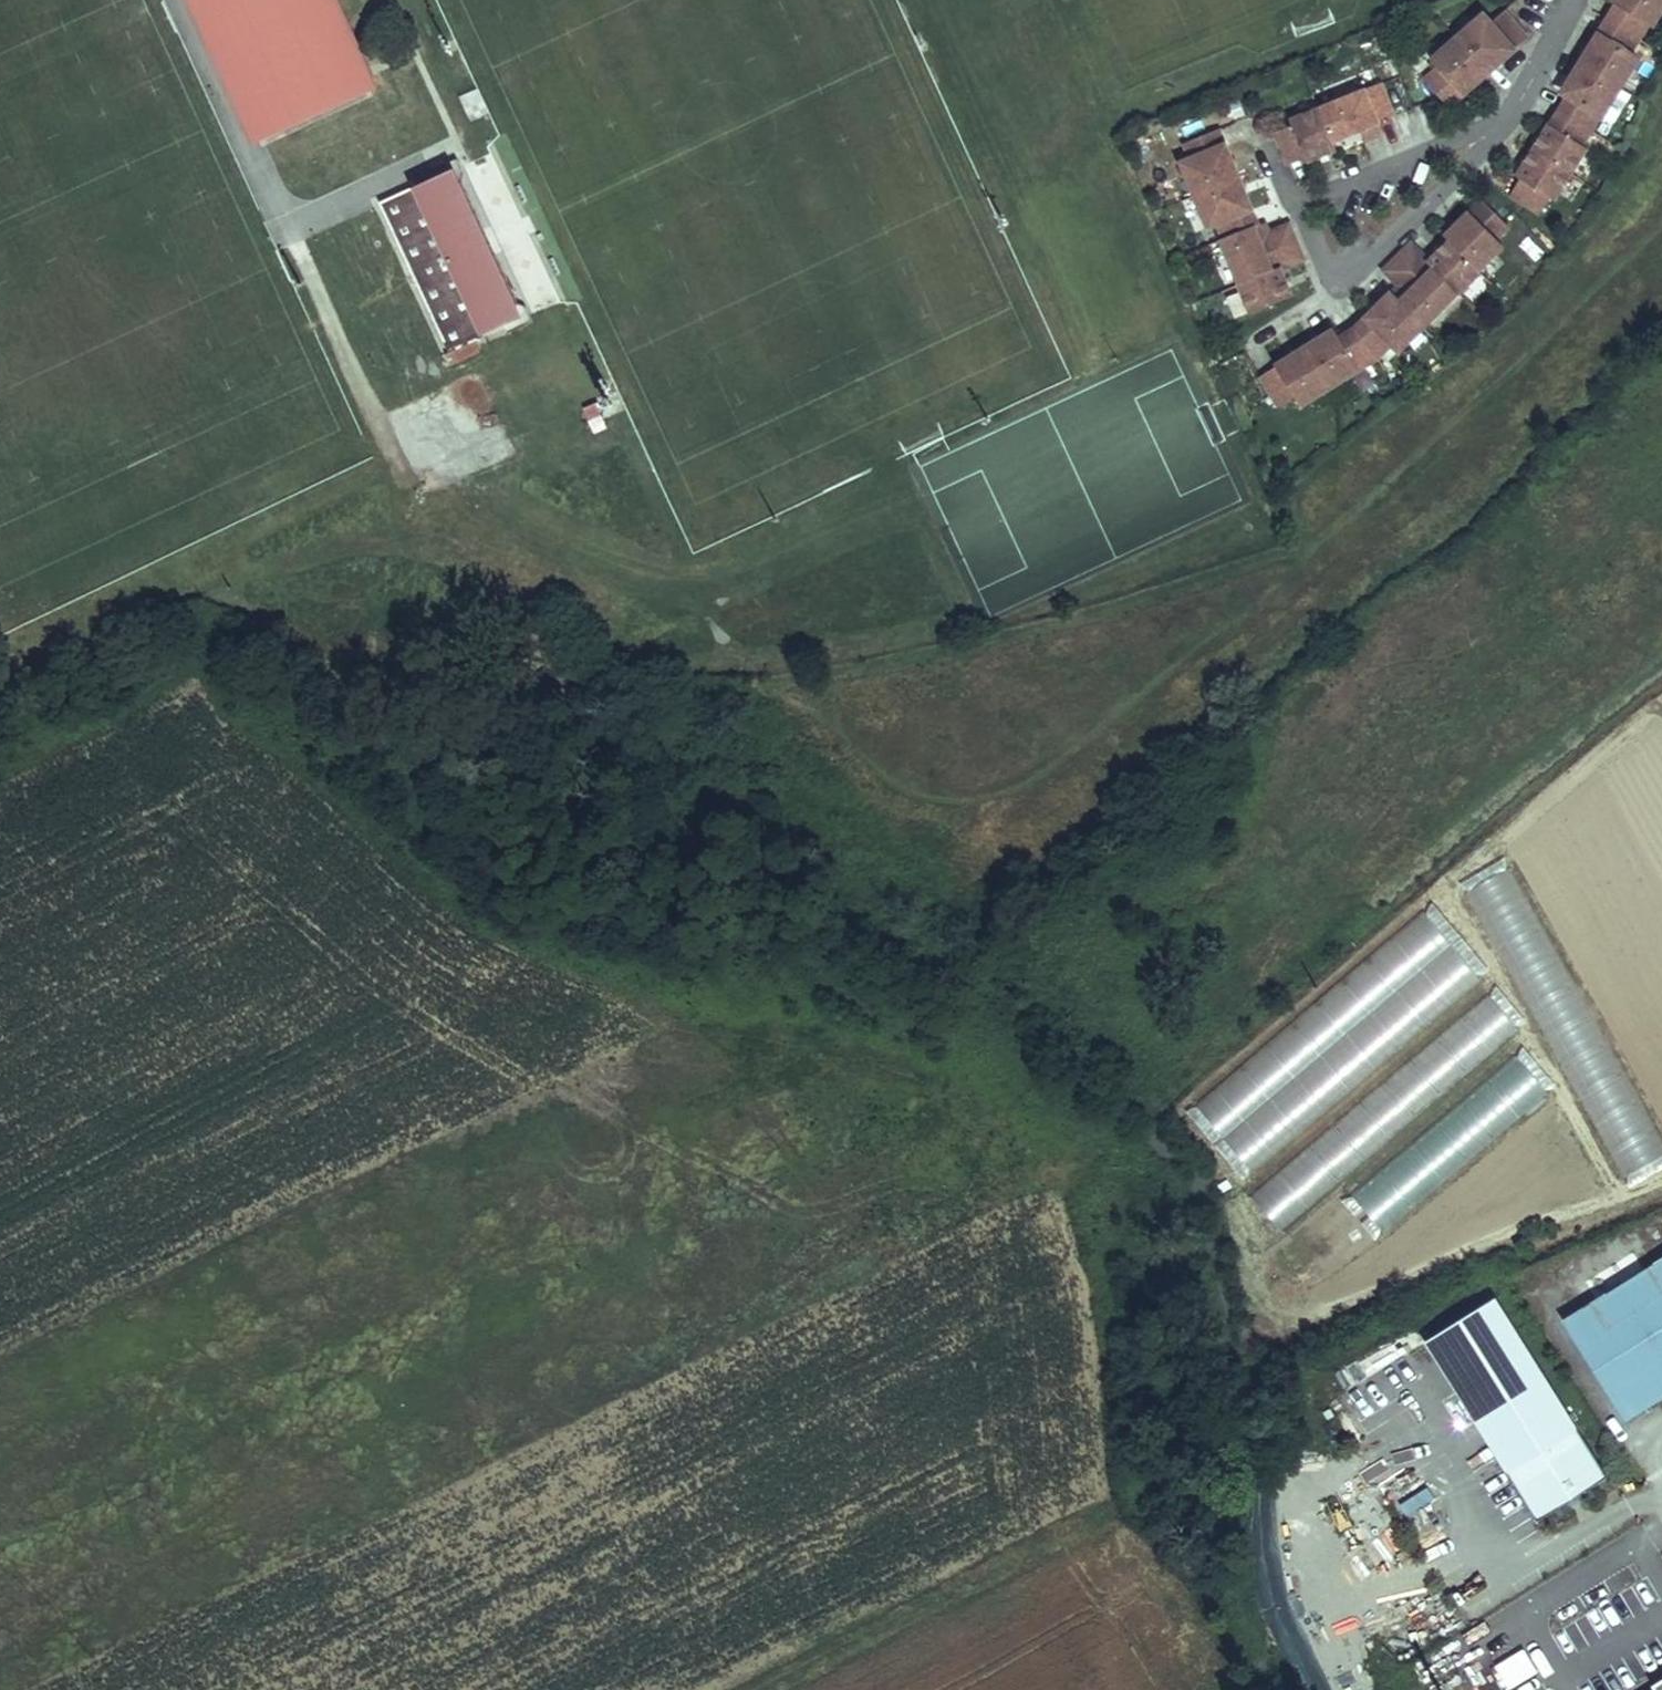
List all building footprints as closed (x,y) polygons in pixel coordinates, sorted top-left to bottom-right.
[(266,139),(367,93),(325,0),(203,0),(266,139)] [(1638,39),(1647,24),(1651,26),(1661,8),(1661,0),(1613,0),(1611,3),(1616,6),(1607,20),(1638,39)] [(1457,38),(1486,73),(1526,38),(1503,12),(1489,23),(1483,16),(1457,38)] [(1580,64),(1619,88),(1637,58),(1629,53),(1638,39),(1607,20),(1580,64)] [(1486,73),(1457,38),(1430,61),(1437,68),(1424,80),(1447,107),(1486,73)] [(1559,112),(1589,130),(1598,115),(1612,124),(1630,95),(1619,88),(1580,64),(1562,93),(1568,97),(1559,112)] [(1319,111),(1331,141),(1360,129),(1376,122),(1392,116),(1378,83),(1362,90),(1363,92),(1319,111)] [(1335,151),(1331,141),(1319,111),(1317,107),(1288,119),(1291,125),(1274,131),(1288,164),(1304,157),(1306,163),(1335,151)] [(1530,150),(1570,175),(1587,149),(1580,145),(1589,130),(1559,112),(1550,126),(1546,124),(1530,150)] [(1376,122),(1360,129),(1365,140),(1381,133),(1376,122)] [(1182,164),(1194,194),(1236,177),(1217,130),(1184,143),(1191,160),(1182,164)] [(1555,201),(1570,175),(1530,150),(1514,176),(1519,179),(1509,194),(1540,212),(1549,197),(1555,201)] [(458,168),(379,203),(446,354),(525,319),(458,168)] [(1236,177),(1194,194),(1208,227),(1217,223),(1223,238),(1247,228),(1256,225),(1236,177)] [(1447,240),(1476,269),(1501,244),(1494,237),(1490,234),(1502,222),(1481,200),(1444,237),(1447,240)] [(1256,225),(1247,228),(1253,242),(1259,240),(1258,237),(1268,233),(1264,222),(1256,225)] [(1506,225),(1502,222),(1490,234),(1494,237),(1506,225)] [(1262,255),(1294,242),(1287,225),(1268,233),(1258,237),(1259,240),(1253,242),(1247,228),(1223,238),(1222,239),(1240,282),(1269,270),(1262,255)] [(1433,269),(1455,293),(1458,295),(1480,273),(1476,269),(1447,240),(1426,261),(1409,244),(1396,257),(1420,281),(1433,269)] [(1301,259),(1294,242),(1262,255),(1269,270),(1240,282),(1235,284),(1247,313),(1291,295),(1280,267),(1301,259)] [(1398,303),(1421,326),(1455,293),(1433,269),(1420,281),(1396,257),(1383,270),(1399,286),(1402,289),(1405,286),(1409,291),(1398,303)] [(1390,294),(1398,303),(1409,291),(1405,286),(1402,289),(1399,286),(1390,294)] [(1353,330),(1375,358),(1391,342),(1398,349),(1421,326),(1398,303),(1390,294),(1389,294),(1353,330)] [(1303,348),(1327,387),(1375,358),(1353,330),(1338,339),(1333,330),(1303,348)] [(1327,387),(1303,348),(1259,376),(1278,406),(1293,397),(1298,405),(1327,387)] [(1510,868),(1465,893),(1624,1178),(1661,1157),(1661,1140),(1510,868)] [(1195,1104),(1253,1173),(1481,979),(1423,911),(1195,1104)] [(1519,1029),(1489,993),(1251,1195),(1281,1231),(1519,1029)] [(1372,1240),(1551,1091),(1517,1051),(1339,1200),(1372,1240)] [(1566,1320),(1628,1419),(1661,1398),(1661,1261),(1566,1320)] [(1425,1341),(1538,1521),(1608,1477),(1495,1297),(1425,1341)] [(1586,1510),(1596,1504),(1593,1499),(1584,1505),(1586,1510)] [(1652,1686),(1655,1689),(1661,1689),(1661,1679),(1652,1686)]
